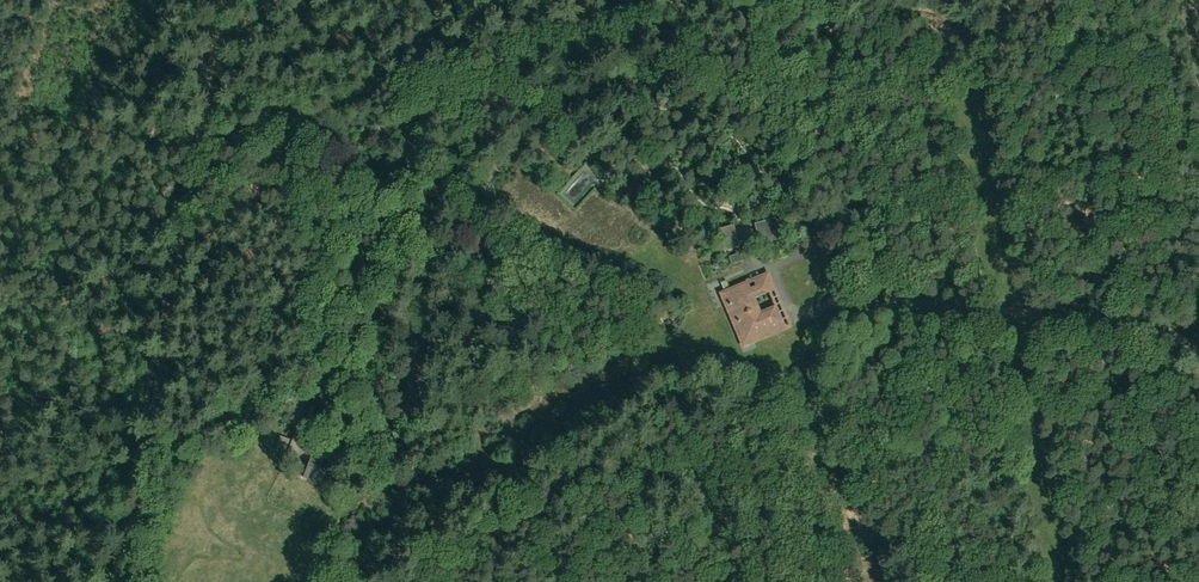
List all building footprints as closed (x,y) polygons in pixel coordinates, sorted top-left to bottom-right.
[(618,170),(626,177),(630,172),(622,166),(618,170)] [(760,245),(781,239),(775,218),(754,223),(760,245)] [(723,251),(739,247),(733,225),(717,229),(723,251)] [(774,290),(767,275),(729,291),(725,281),(720,283),(724,293),(720,295),(742,346),(785,328),(785,329),(790,327),(774,290)] [(321,484),(330,462),(311,455),(302,477),(321,484)]
